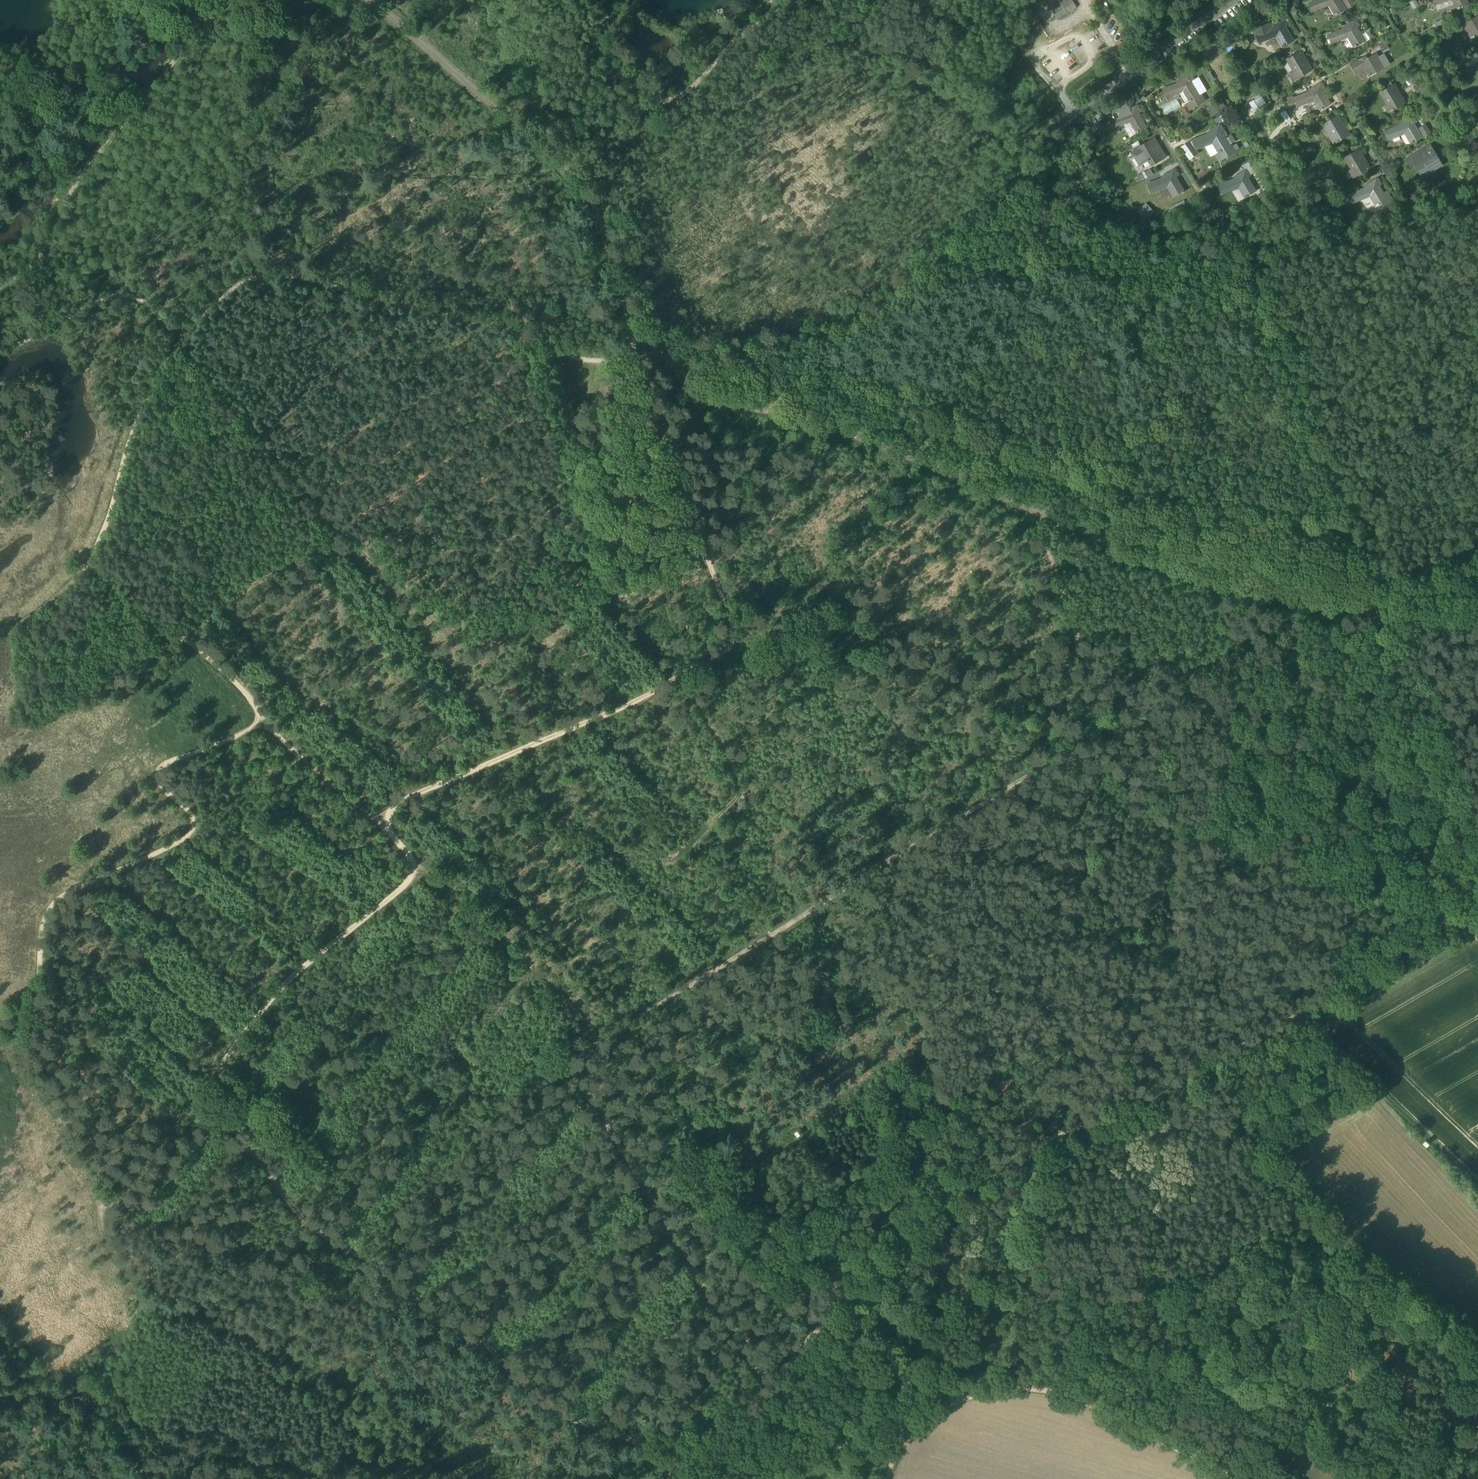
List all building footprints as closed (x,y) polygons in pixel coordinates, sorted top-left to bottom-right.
[(1020,8),(1029,3),(1028,0),(1023,0),(1017,4),(1020,8)] [(1061,4),(1059,0),(1056,0),(1048,5),(1051,9),(1061,4)] [(1061,4),(1064,9),(1073,3),(1072,0),(1067,0),(1061,4)] [(1336,16),(1346,10),(1340,0),(1319,0),(1309,4),(1312,11),(1329,5),(1336,16)] [(1348,8),(1354,5),(1351,0),(1348,0),(1345,2),(1348,8)] [(1435,4),(1438,10),(1454,4),(1452,0),(1447,0),(1435,4)] [(1457,9),(1467,3),(1466,0),(1452,0),(1454,4),(1457,9)] [(1020,8),(1023,13),(1032,8),(1029,3),(1020,8)] [(1073,3),(1064,9),(1067,14),(1076,8),(1073,3)] [(1054,14),(1064,9),(1061,4),(1051,9),(1054,14)] [(1023,13),(1025,18),(1035,13),(1032,8),(1023,13)] [(1057,19),(1067,14),(1064,9),(1054,14),(1057,19)] [(601,24),(611,17),(606,11),(597,18),(601,24)] [(1025,18),(1028,23),(1038,17),(1035,13),(1025,18)] [(1472,39),(1477,35),(1477,16),(1468,22),(1466,20),(1462,22),(1472,39)] [(1028,23),(1031,28),(1041,22),(1038,17),(1028,23)] [(1276,36),(1282,46),(1292,41),(1284,26),(1287,24),(1283,19),(1273,25),(1274,27),(1271,29),(1270,29),(1268,23),(1254,28),(1256,34),(1255,34),(1258,42),(1276,36)] [(1348,36),(1354,47),(1364,41),(1355,27),(1358,25),(1355,20),(1344,26),(1345,28),(1343,29),(1327,35),(1330,43),(1348,36)] [(1044,27),(1041,22),(1031,28),(1034,33),(1044,27)] [(1368,31),(1362,35),(1366,42),(1372,38),(1368,31)] [(1384,40),(1378,44),(1383,52),(1389,48),(1384,40)] [(1287,59),(1294,71),(1289,74),(1293,81),(1302,76),(1312,70),(1300,51),(1287,59)] [(1363,68),(1368,77),(1389,64),(1383,54),(1378,57),(1375,53),(1364,60),(1362,58),(1358,60),(1350,65),(1355,73),(1363,68)] [(1468,61),(1471,69),(1477,66),(1477,57),(1468,61)] [(1185,103),(1189,110),(1205,101),(1200,94),(1198,95),(1190,81),(1193,79),(1190,74),(1179,80),(1180,82),(1178,84),(1162,90),(1165,97),(1179,92),(1182,91),(1188,101),(1185,103)] [(1198,95),(1200,94),(1207,90),(1199,76),(1193,79),(1190,81),(1198,95)] [(1422,82),(1413,87),(1417,93),(1425,89),(1422,82)] [(1314,100),(1320,111),(1330,105),(1322,90),(1324,89),(1321,84),(1311,90),(1312,92),(1309,93),(1293,99),(1296,106),(1314,100)] [(1391,103),(1394,109),(1405,103),(1393,84),(1380,92),(1387,104),(1387,105),(1391,103)] [(1179,92),(1185,103),(1188,101),(1182,91),(1179,92)] [(1254,109),(1265,101),(1261,94),(1249,102),(1254,109)] [(1387,105),(1387,104),(1383,106),(1388,113),(1394,109),(1391,103),(1387,105)] [(1112,129),(1124,124),(1130,122),(1136,133),(1146,127),(1138,113),(1141,111),(1137,106),(1130,110),(1129,111),(1130,112),(1125,115),(1115,119),(1109,121),(1112,129)] [(1111,113),(1115,119),(1125,115),(1130,112),(1129,111),(1130,110),(1127,106),(1122,109),(1122,107),(1111,113)] [(1324,123),(1331,136),(1329,137),(1333,144),(1335,142),(1336,143),(1349,135),(1338,116),(1324,123)] [(1405,133),(1411,144),(1421,138),(1412,123),(1415,122),(1412,116),(1401,123),(1403,124),(1400,126),(1384,131),(1387,139),(1405,133)] [(1076,126),(1080,131),(1088,125),(1089,124),(1085,120),(1076,126)] [(1130,136),(1136,133),(1130,122),(1124,124),(1125,127),(1130,136)] [(1215,154),(1220,161),(1235,152),(1232,146),(1231,145),(1229,146),(1225,140),(1220,132),(1223,130),(1220,125),(1209,132),(1211,134),(1208,135),(1192,141),(1195,149),(1204,145),(1212,142),(1218,152),(1215,154)] [(1420,130),(1423,136),(1429,133),(1426,127),(1420,130)] [(1229,137),(1224,130),(1223,130),(1220,132),(1225,140),(1229,137)] [(1231,136),(1229,137),(1225,140),(1229,146),(1231,145),(1235,142),(1231,136)] [(1139,144),(1140,146),(1145,143),(1142,137),(1137,140),(1139,144)] [(1149,160),(1152,166),(1163,159),(1155,146),(1158,144),(1154,138),(1145,143),(1140,146),(1143,151),(1149,160)] [(1139,144),(1137,140),(1127,146),(1129,150),(1130,150),(1133,148),(1139,144)] [(1182,147),(1190,158),(1197,153),(1194,149),(1195,149),(1192,141),(1188,142),(1182,147)] [(1204,145),(1210,157),(1215,154),(1218,152),(1212,142),(1204,145)] [(1133,148),(1137,155),(1143,151),(1140,146),(1139,144),(1133,148)] [(1414,164),(1423,178),(1427,176),(1426,176),(1435,171),(1434,169),(1441,165),(1430,146),(1405,161),(1409,167),(1414,164)] [(1139,166),(1142,164),(1137,155),(1133,148),(1130,150),(1139,166)] [(1355,168),(1359,174),(1369,168),(1358,149),(1344,157),(1351,169),(1352,170),(1355,168)] [(1149,160),(1143,151),(1137,155),(1142,164),(1149,160)] [(1136,177),(1139,182),(1154,174),(1150,168),(1136,177)] [(1352,170),(1351,169),(1348,170),(1353,178),(1359,174),(1355,168),(1352,170)] [(1167,186),(1174,197),(1184,191),(1175,176),(1178,175),(1175,169),(1164,176),(1165,177),(1163,179),(1147,185),(1150,192),(1167,186)] [(1239,186),(1245,197),(1255,191),(1247,177),(1250,175),(1247,169),(1236,176),(1237,178),(1234,179),(1219,185),(1222,193),(1239,186)] [(1385,191),(1382,193),(1378,185),(1381,183),(1378,178),(1367,185),(1368,186),(1366,188),(1347,195),(1350,203),(1370,195),(1376,206),(1380,212),(1393,204),(1385,191)] [(1151,214),(1143,206),(1138,211),(1146,219),(1151,214)]
